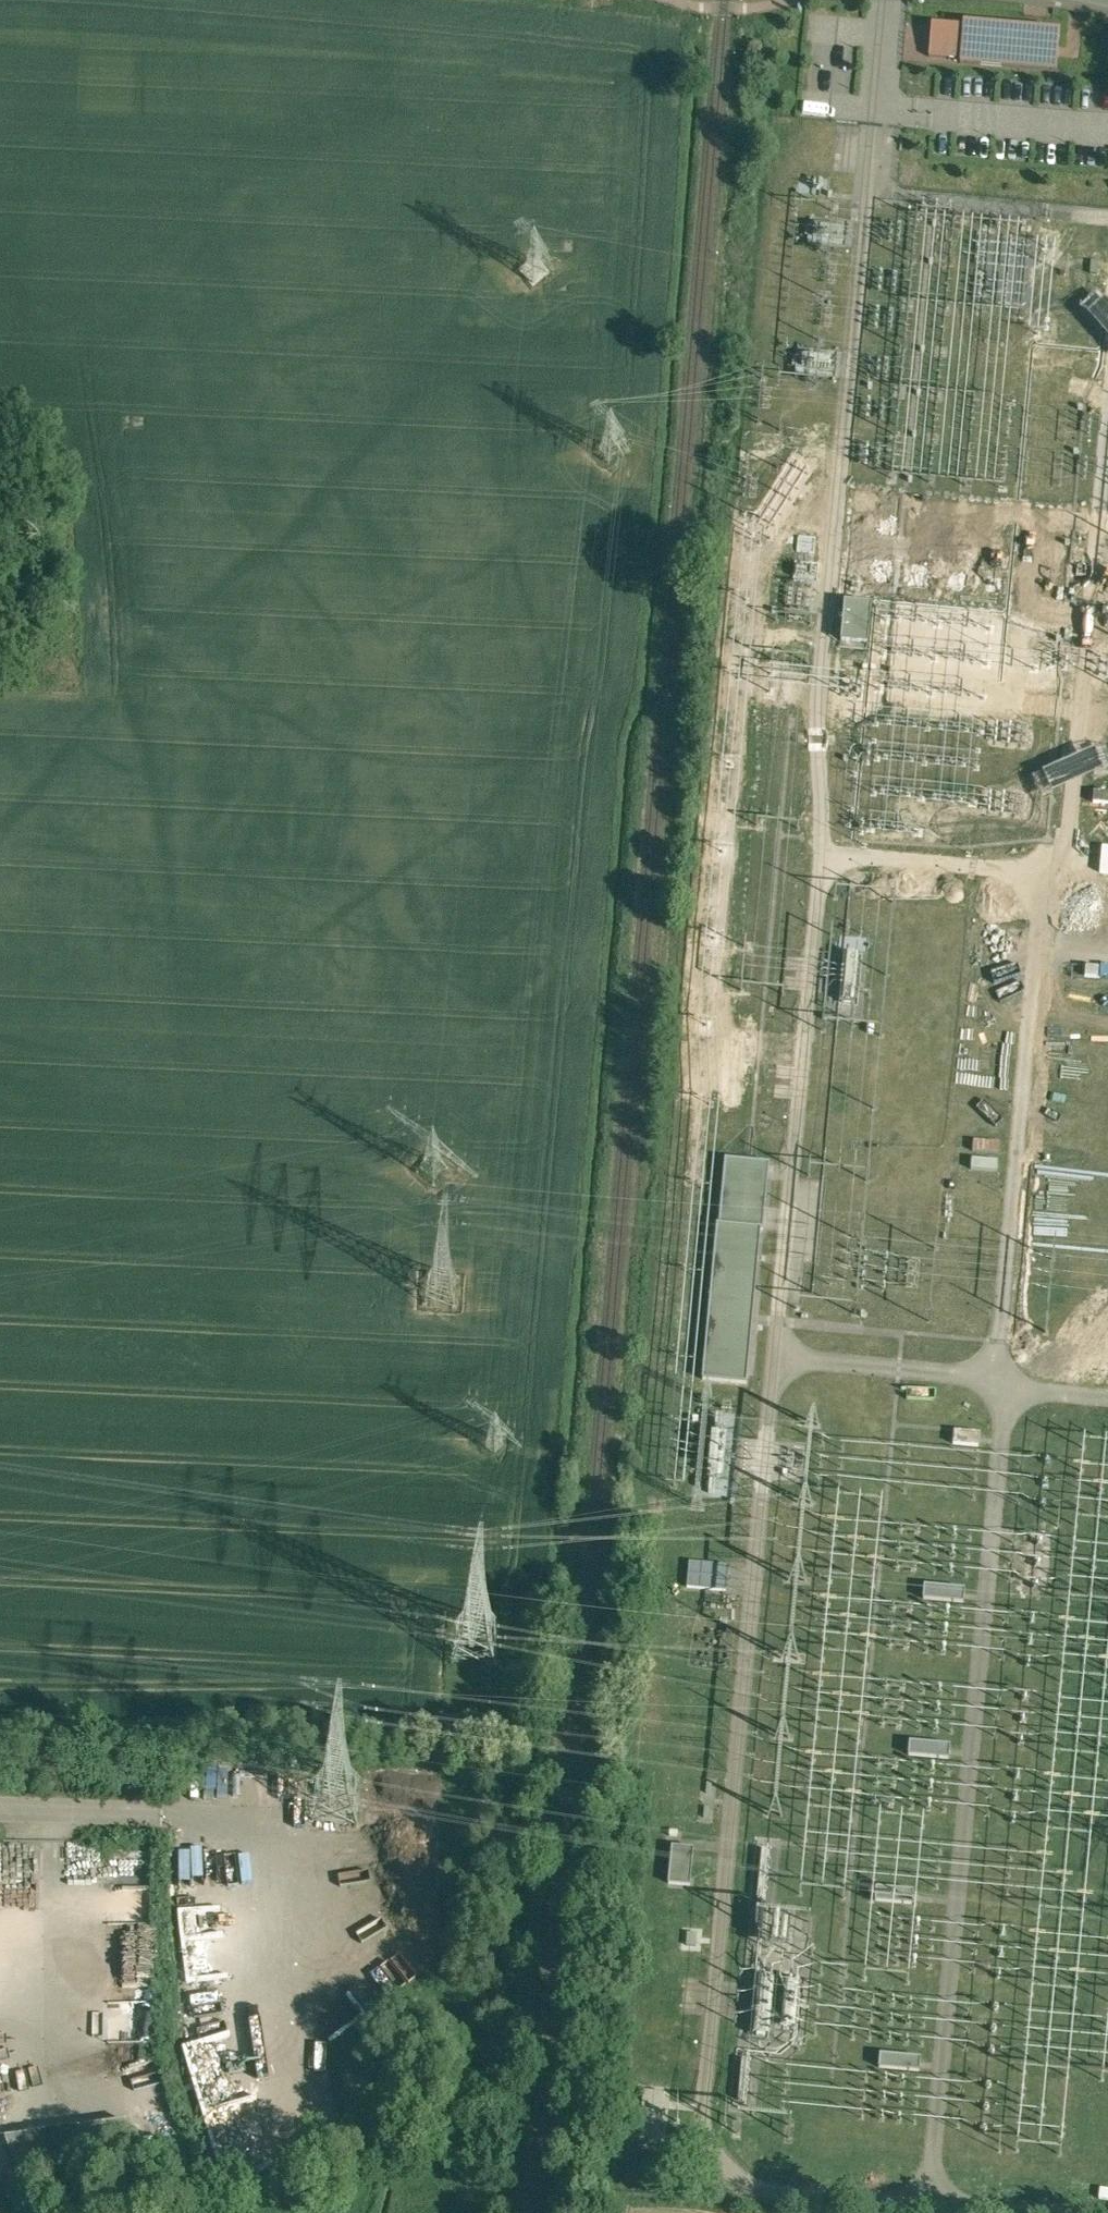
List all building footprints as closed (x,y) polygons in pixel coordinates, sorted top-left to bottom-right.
[(960,26),(929,23),(927,55),(957,57),(957,62),(1055,69),(1058,27),(960,20),(960,26)] [(869,607),(843,605),(839,644),(866,647),(869,607)] [(1095,792),(1094,802),(1107,804),(1107,793),(1095,792)] [(854,980),(833,983),(835,998),(856,995),(854,980)] [(768,1165),(725,1161),(718,1223),(762,1228),(768,1165)] [(762,1228),(718,1223),(702,1376),(746,1380),(762,1228)] [(729,1565),(690,1562),(688,1587),(727,1591),(729,1565)] [(966,1590),(926,1586),(924,1599),(965,1603),(966,1590)] [(951,1746),(911,1742),(910,1755),(950,1759),(951,1746)] [(694,1848),(673,1846),(669,1883),(690,1885),(694,1848)] [(914,1891),(873,1887),(872,1900),(913,1904),(914,1891)] [(128,2008),(128,2039),(150,2039),(150,2008),(128,2008)] [(921,2058),(881,2054),(880,2067),(920,2071),(921,2058)] [(126,2121),(6,2138),(19,2179),(139,2163),(126,2121)]
